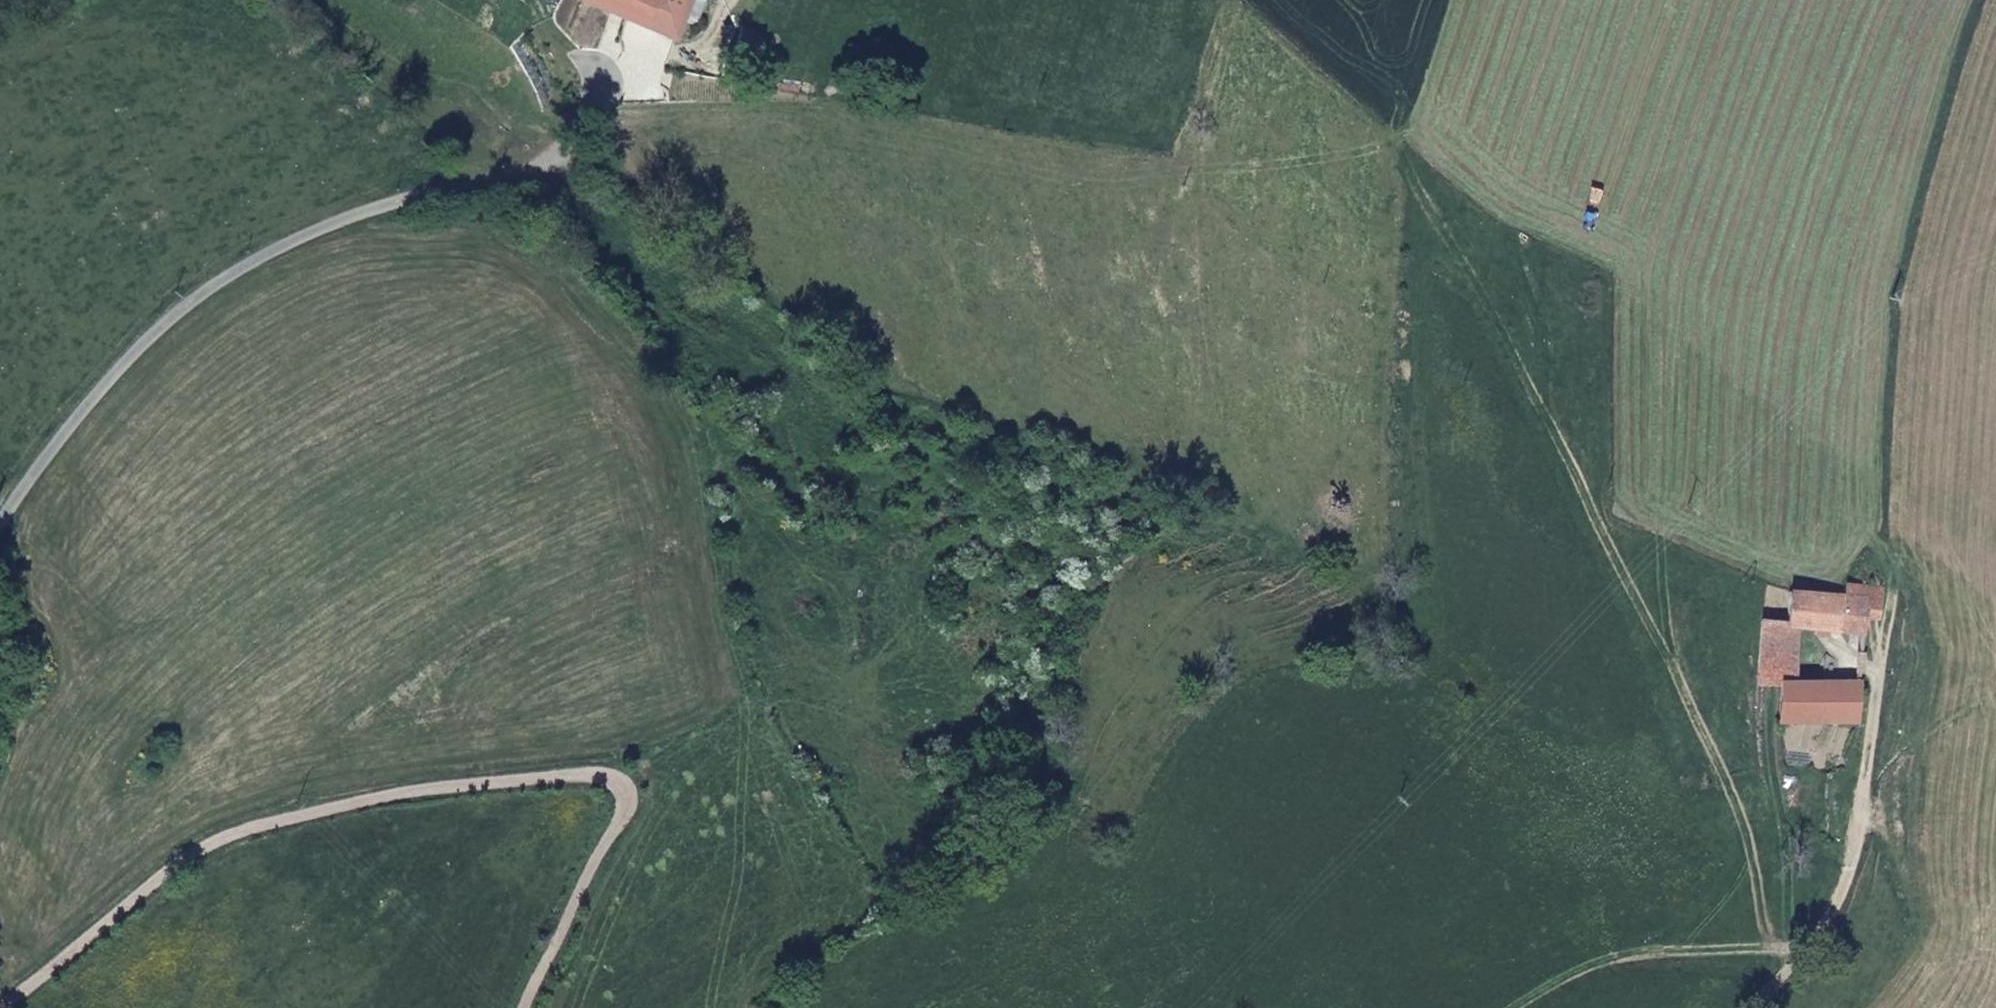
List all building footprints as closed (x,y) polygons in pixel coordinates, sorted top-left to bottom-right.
[(660,0),(596,0),(649,25),(660,0)] [(701,0),(660,0),(649,25),(683,41),(701,0)] [(1870,628),(1871,597),(1856,584),(1848,584),(1839,594),(1793,593),(1791,625),(1802,626),(1870,628)] [(1801,683),(1802,626),(1791,625),(1764,625),(1763,682),(1787,683),(1801,683)] [(1863,720),(1865,684),(1801,683),(1787,683),(1785,720),(1863,720)]
